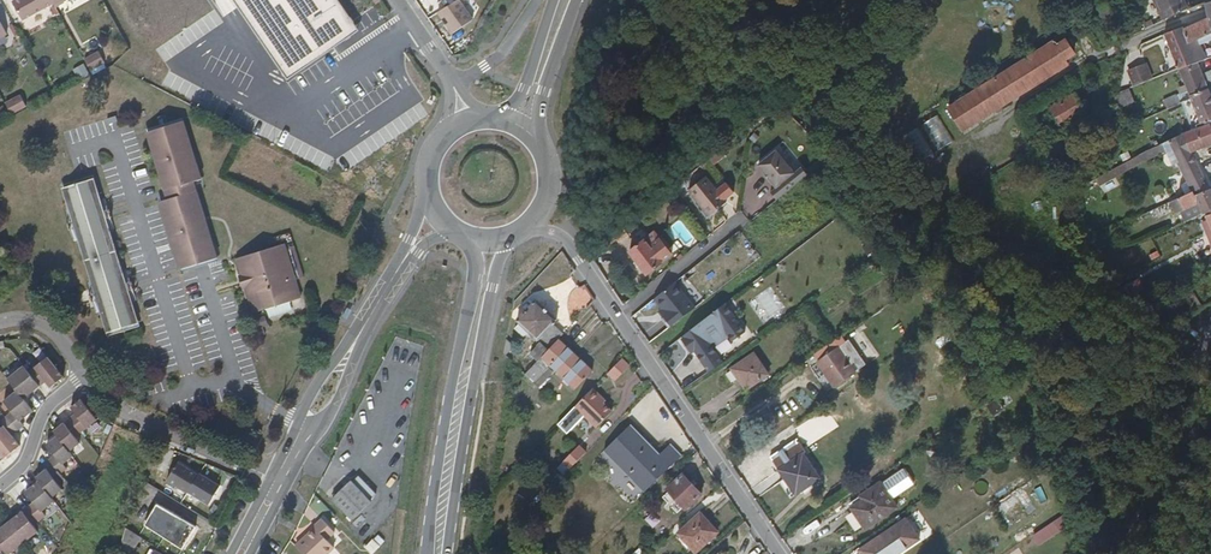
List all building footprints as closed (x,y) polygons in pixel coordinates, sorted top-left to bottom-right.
[(48,0),(21,0),(11,6),(22,24),(52,7),(48,0)] [(52,7),(54,11),(63,6),(62,3),(67,0),(48,0),(52,7)] [(359,29),(339,0),(235,0),(289,78),(359,29)] [(1164,21),(1189,9),(1185,0),(1154,0),(1164,21)] [(1106,4),(1101,8),(1110,24),(1115,21),(1112,15),(1109,10),(1106,4)] [(1184,30),(1189,43),(1210,34),(1210,17),(1208,18),(1208,19),(1184,30)] [(1144,26),(1146,30),(1155,26),(1153,22),(1144,26)] [(1184,28),(1165,35),(1179,70),(1180,69),(1197,62),(1189,43),(1184,30),(1184,28)] [(1197,62),(1199,62),(1208,58),(1203,47),(1210,44),(1210,34),(1189,43),(1197,62)] [(963,131),(1069,64),(1067,60),(1075,55),(1065,40),(1057,46),(1054,42),(949,107),(963,131)] [(99,49),(84,57),(92,70),(107,62),(99,49)] [(1179,70),(1185,85),(1185,86),(1188,92),(1190,96),(1209,89),(1208,84),(1210,82),(1210,71),(1204,74),(1199,62),(1197,62),(1180,69),(1179,70)] [(73,71),(84,78),(89,70),(79,63),(73,71)] [(1152,79),(1147,65),(1129,73),(1134,86),(1152,79)] [(1185,86),(1185,85),(1178,88),(1181,94),(1188,92),(1185,86)] [(1182,102),(1191,128),(1200,124),(1202,128),(1210,125),(1210,93),(1209,89),(1190,96),(1191,98),(1182,102)] [(1130,90),(1110,98),(1110,114),(1134,103),(1130,90)] [(21,93),(9,99),(13,108),(25,102),(21,93)] [(1061,124),(1084,111),(1075,95),(1052,108),(1061,124)] [(1164,100),(1168,109),(1181,103),(1177,95),(1164,100)] [(188,188),(189,191),(190,193),(204,235),(209,248),(212,247),(193,190),(200,187),(177,120),(141,132),(163,198),(156,201),(179,274),(182,273),(181,270),(159,203),(167,200),(166,196),(145,134),(175,124),(196,185),(188,188)] [(145,134),(166,196),(175,192),(188,188),(196,185),(175,124),(145,134)] [(1185,135),(1193,152),(1210,145),(1210,125),(1202,128),(1185,135)] [(1162,145),(1166,152),(1172,166),(1178,163),(1188,183),(1182,186),(1186,195),(1193,192),(1196,196),(1210,189),(1193,152),(1185,135),(1162,145)] [(1126,163),(1096,180),(1100,187),(1132,170),(1166,152),(1162,145),(1147,151),(1126,163)] [(721,150),(702,161),(707,169),(726,157),(721,150)] [(783,195),(802,180),(778,151),(760,166),(767,175),(771,180),(769,181),(776,189),(777,188),(783,195)] [(688,198),(706,219),(726,203),(724,200),(733,192),(725,183),(716,191),(705,176),(687,190),(691,195),(688,198)] [(90,179),(87,180),(88,184),(112,259),(133,326),(106,335),(107,339),(138,328),(120,273),(90,179)] [(88,184),(87,180),(57,191),(80,262),(104,340),(107,339),(106,335),(61,194),(88,184)] [(112,259),(88,184),(61,194),(106,335),(133,326),(112,259)] [(175,192),(166,196),(167,200),(190,193),(189,191),(188,188),(175,192)] [(1178,199),(1184,211),(1198,204),(1204,215),(1210,212),(1210,190),(1210,189),(1196,196),(1193,192),(1186,195),(1178,199)] [(159,203),(181,270),(215,258),(212,247),(209,248),(204,235),(190,193),(167,200),(159,203)] [(1206,218),(1207,220),(1208,222),(1203,225),(1210,241),(1210,216),(1206,218)] [(615,230),(611,224),(602,232),(606,237),(615,230)] [(589,256),(599,270),(609,264),(601,252),(615,242),(617,245),(629,236),(624,229),(589,256)] [(629,253),(648,276),(663,263),(663,262),(669,256),(666,251),(668,245),(664,240),(660,240),(651,247),(645,240),(629,253)] [(243,290),(251,315),(298,299),(293,282),(304,278),(292,247),(288,249),(296,274),(291,275),(280,245),(234,261),(240,279),(236,280),(239,291),(243,290)] [(904,265),(891,253),(885,258),(898,271),(904,265)] [(671,324),(695,304),(674,279),(649,300),(656,308),(657,307),(671,324)] [(1183,295),(1195,314),(1204,308),(1192,289),(1183,295)] [(767,291),(757,297),(770,316),(779,309),(767,291)] [(549,350),(560,338),(564,335),(554,325),(558,321),(536,299),(517,320),(520,324),(516,328),(524,337),(529,332),(540,343),(549,350)] [(681,327),(704,371),(723,362),(715,346),(745,330),(731,302),(681,327)] [(854,333),(839,344),(858,370),(873,359),(854,333)] [(569,347),(568,346),(560,338),(549,350),(541,358),(549,366),(551,367),(569,347)] [(513,345),(507,339),(504,353),(505,354),(513,345)] [(835,342),(814,356),(836,387),(856,372),(835,342)] [(541,358),(549,350),(540,343),(533,350),(541,358)] [(593,370),(569,347),(551,367),(557,373),(575,390),(593,370)] [(509,352),(506,355),(510,360),(518,367),(520,364),(509,352)] [(770,376),(754,353),(728,371),(735,381),(738,378),(747,391),(770,376)] [(633,363),(626,356),(608,374),(615,380),(633,363)] [(62,378),(45,358),(26,373),(37,388),(44,383),(48,389),(53,385),(57,382),(62,378)] [(37,388),(26,373),(21,368),(5,381),(14,393),(21,401),(37,388)] [(571,393),(575,390),(557,373),(554,377),(571,393)] [(593,389),(574,408),(595,428),(611,412),(603,404),(598,400),(601,397),(593,389)] [(21,401),(14,393),(2,402),(11,413),(5,418),(16,432),(22,427),(19,424),(31,414),(21,401)] [(1003,409),(997,399),(986,406),(993,416),(1003,409)] [(97,422),(81,402),(76,406),(73,409),(71,410),(75,416),(69,420),(81,435),(97,422)] [(5,418),(0,421),(0,424),(3,427),(0,429),(0,457),(2,460),(5,458),(9,455),(18,448),(10,437),(16,432),(5,418)] [(75,440),(81,435),(69,420),(53,433),(57,438),(70,454),(79,446),(75,440)] [(604,452),(614,462),(617,459),(636,478),(644,470),(658,457),(639,438),(641,435),(631,425),(604,452)] [(72,457),(70,454),(57,438),(46,446),(54,457),(48,461),(52,466),(59,474),(65,470),(62,466),(72,457)] [(779,470),(788,483),(809,468),(811,467),(803,455),(806,453),(799,442),(797,443),(795,440),(771,457),(777,468),(778,467),(780,469),(779,470)] [(580,443),(561,460),(569,468),(587,452),(580,443)] [(644,470),(655,482),(682,455),(671,444),(658,457),(644,470)] [(1014,454),(1010,448),(998,457),(1002,463),(1014,454)] [(230,480),(193,458),(187,468),(184,466),(179,473),(202,487),(200,490),(218,500),(230,480)] [(645,492),(655,482),(644,470),(636,478),(617,459),(614,462),(645,492)] [(63,479),(59,474),(52,466),(35,479),(39,484),(51,498),(61,489),(57,484),(63,479)] [(809,468),(788,483),(796,495),(819,480),(811,467),(809,468)] [(905,468),(885,478),(892,494),(913,484),(905,468)] [(686,509),(701,494),(683,475),(667,490),(686,509)] [(332,499),(352,520),(371,501),(352,481),(332,499)] [(852,508),(865,528),(896,507),(880,483),(860,496),(863,500),(852,508)] [(27,509),(38,522),(44,518),(41,513),(54,502),(51,498),(39,484),(34,487),(29,490),(25,494),(32,504),(27,509)] [(1013,497),(1000,506),(1005,513),(1018,503),(1013,497)] [(137,508),(132,515),(143,522),(148,515),(137,508)] [(6,525),(23,545),(37,533),(32,526),(38,522),(27,509),(14,519),(10,522),(6,525)] [(173,531),(192,541),(203,523),(180,509),(175,517),(180,520),(173,531)] [(679,534),(695,552),(718,532),(701,514),(679,534)] [(1063,514),(1032,535),(1039,545),(1070,524),(1063,514)] [(920,539),(906,517),(855,551),(857,553),(899,553),(920,539)] [(296,547),(303,553),(327,553),(334,547),(328,541),(334,534),(321,519),(314,526),(316,528),(296,547)] [(23,545),(6,525),(0,530),(0,553),(3,551),(5,553),(12,553),(23,545)] [(119,553),(120,553),(132,553),(142,538),(127,528),(119,553)] [(364,547),(372,553),(373,553),(385,540),(376,533),(364,547)]
